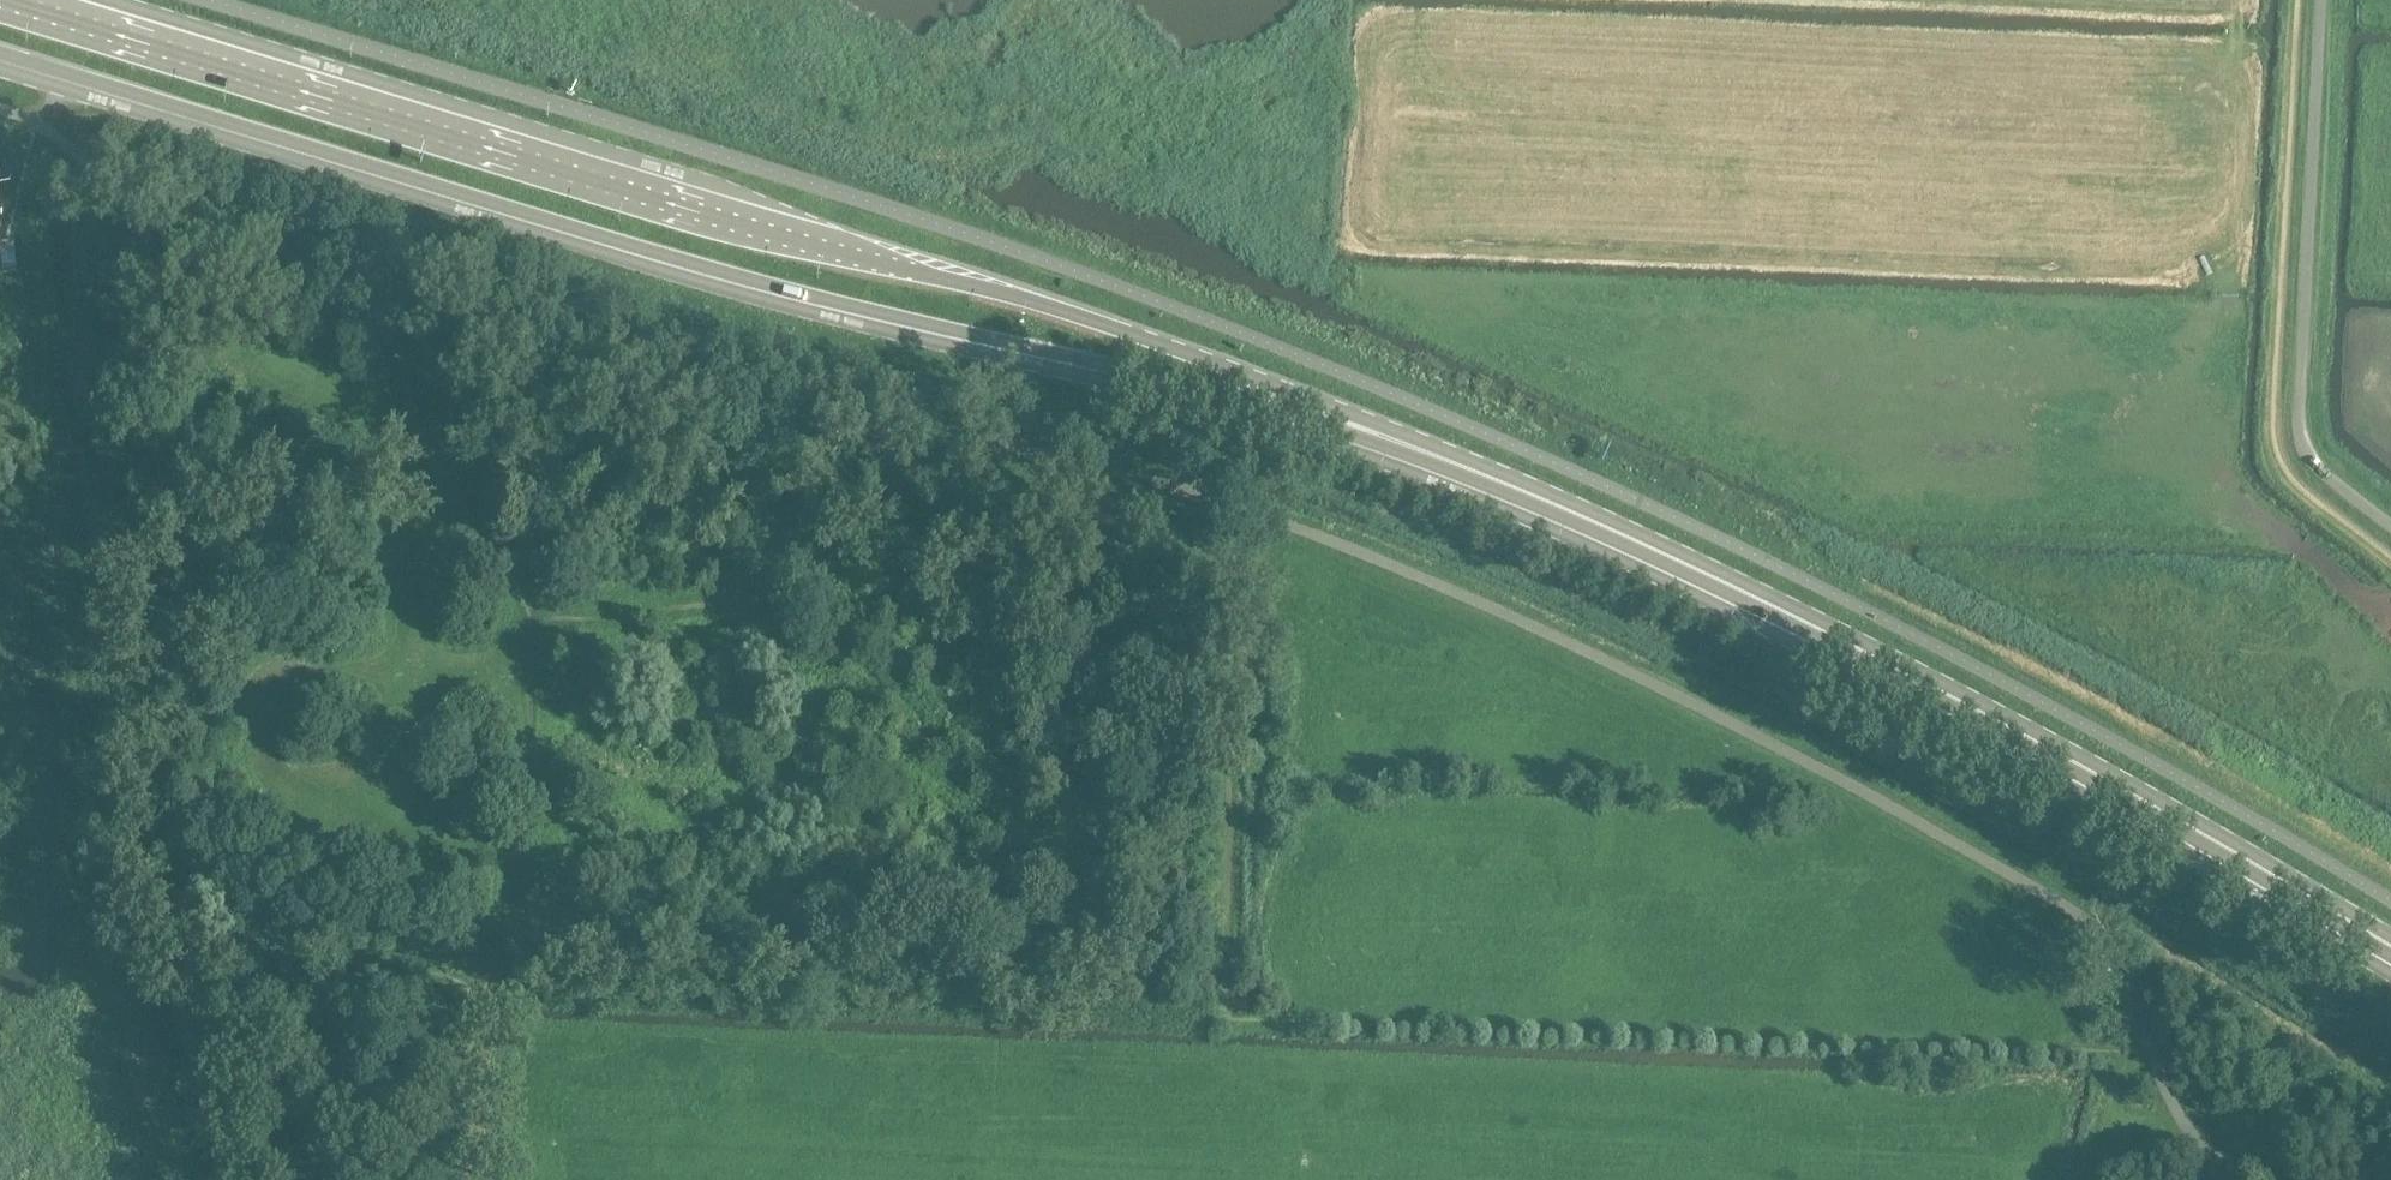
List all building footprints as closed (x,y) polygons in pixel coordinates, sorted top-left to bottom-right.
[(14,243),(0,244),(0,252),(2,268),(16,267),(14,243)]
